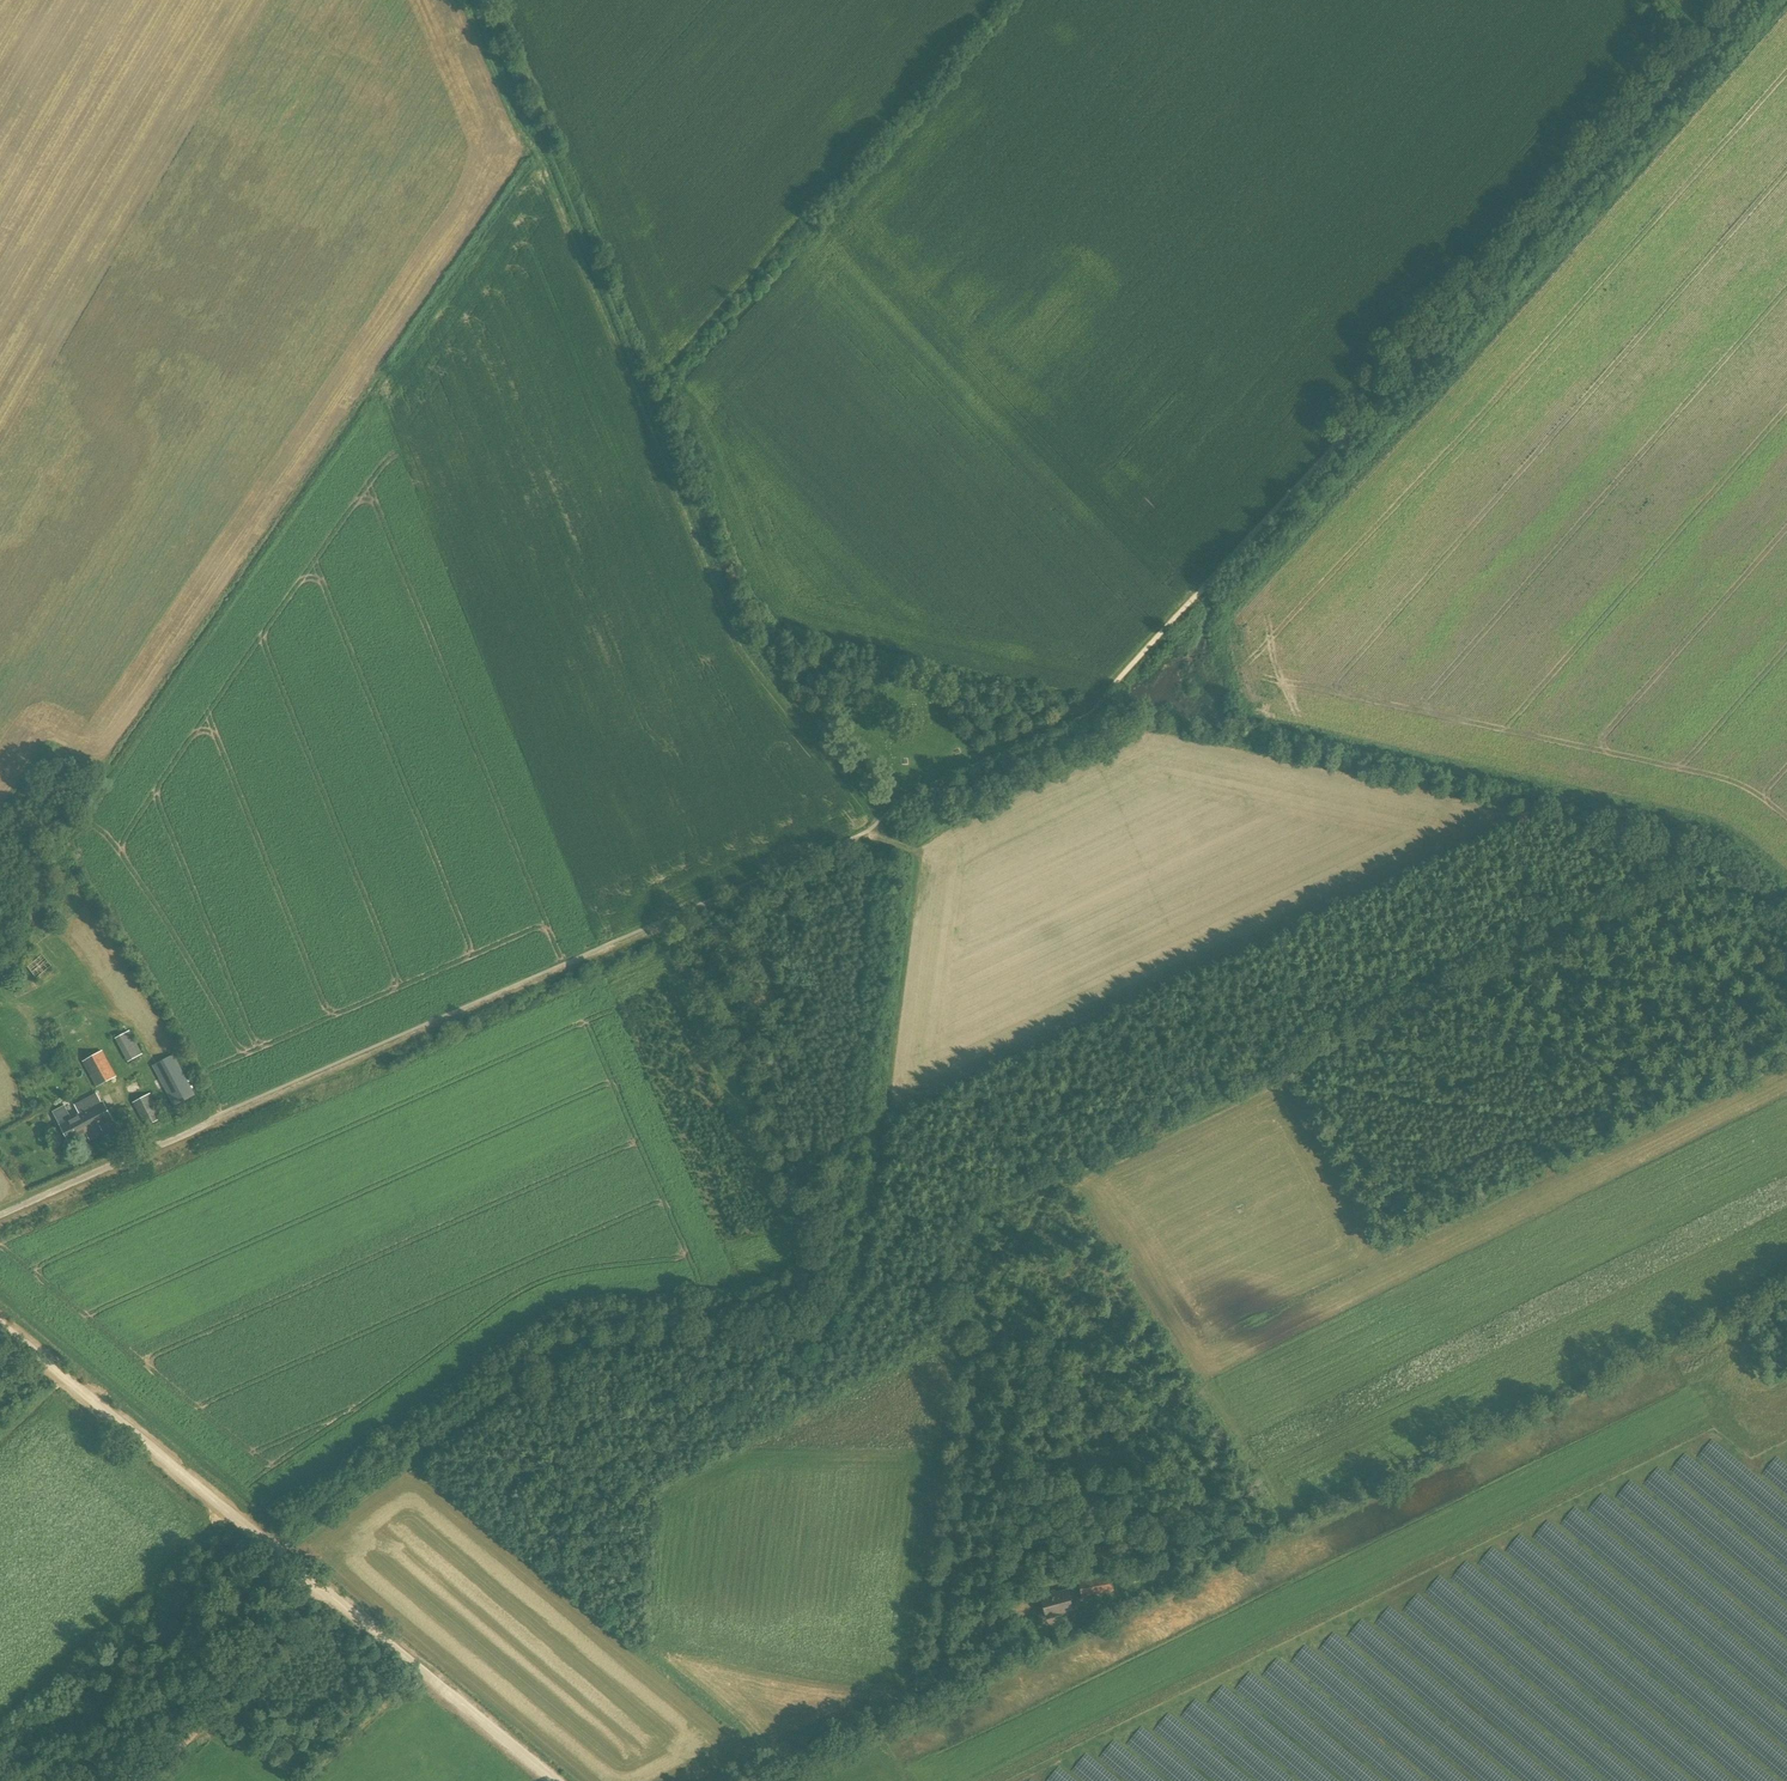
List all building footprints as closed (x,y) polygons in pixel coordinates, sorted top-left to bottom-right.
[(71,770),(61,765),(56,774),(65,780),(71,770)] [(115,1038),(128,1062),(143,1053),(130,1030),(115,1038)] [(116,1076),(102,1050),(83,1060),(96,1087),(116,1076)] [(174,1054),(152,1065),(174,1107),(196,1095),(174,1054)] [(144,1120),(147,1126),(163,1117),(150,1093),(133,1102),(142,1121),(144,1120)] [(96,1094),(80,1102),(82,1106),(83,1106),(86,1111),(84,1112),(94,1131),(113,1121),(103,1102),(101,1103),(96,1094)] [(82,1106),(80,1102),(76,1104),(79,1110),(69,1115),(65,1106),(53,1112),(69,1144),(94,1131),(84,1112),(86,1111),(83,1106),(82,1106)] [(1106,1575),(1078,1581),(1082,1597),(1109,1591),(1106,1575)] [(1067,1590),(1040,1597),(1046,1619),(1072,1612),(1067,1590)]
